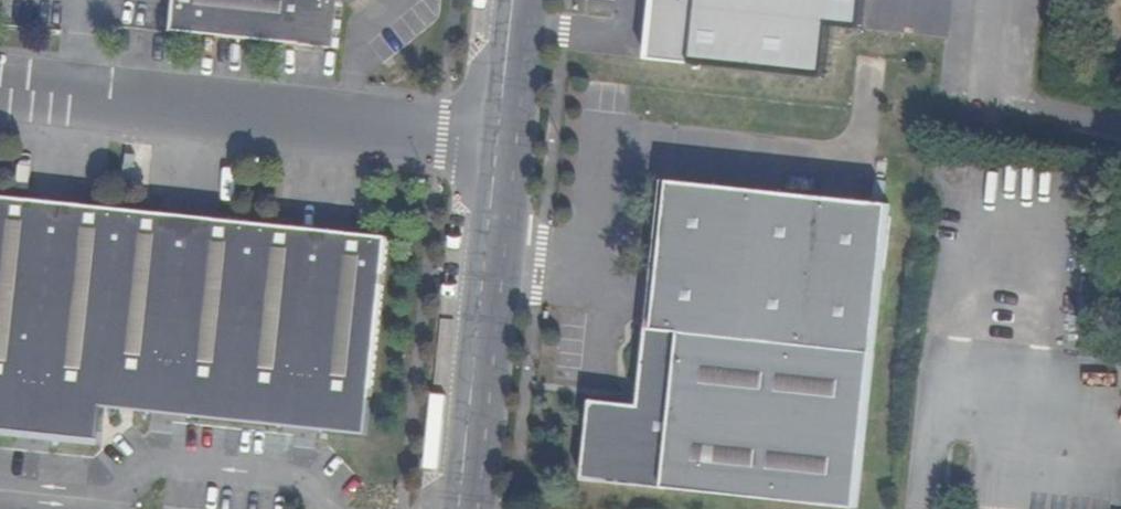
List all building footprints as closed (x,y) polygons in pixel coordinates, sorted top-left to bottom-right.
[(175,30),(340,48),(344,7),(351,8),(359,0),(179,0),(175,30)] [(647,59),(822,78),(829,18),(861,22),(864,0),(652,0),(647,59)] [(738,181),(739,166),(717,165),(716,180),(738,181)] [(672,183),(657,327),(877,351),(893,205),(672,183)] [(103,440),(107,407),(369,433),(390,237),(0,195),(0,430),(103,440)] [(657,327),(650,327),(641,404),(593,401),(585,479),(851,508),(858,508),(859,507),(877,351),(657,327)]
